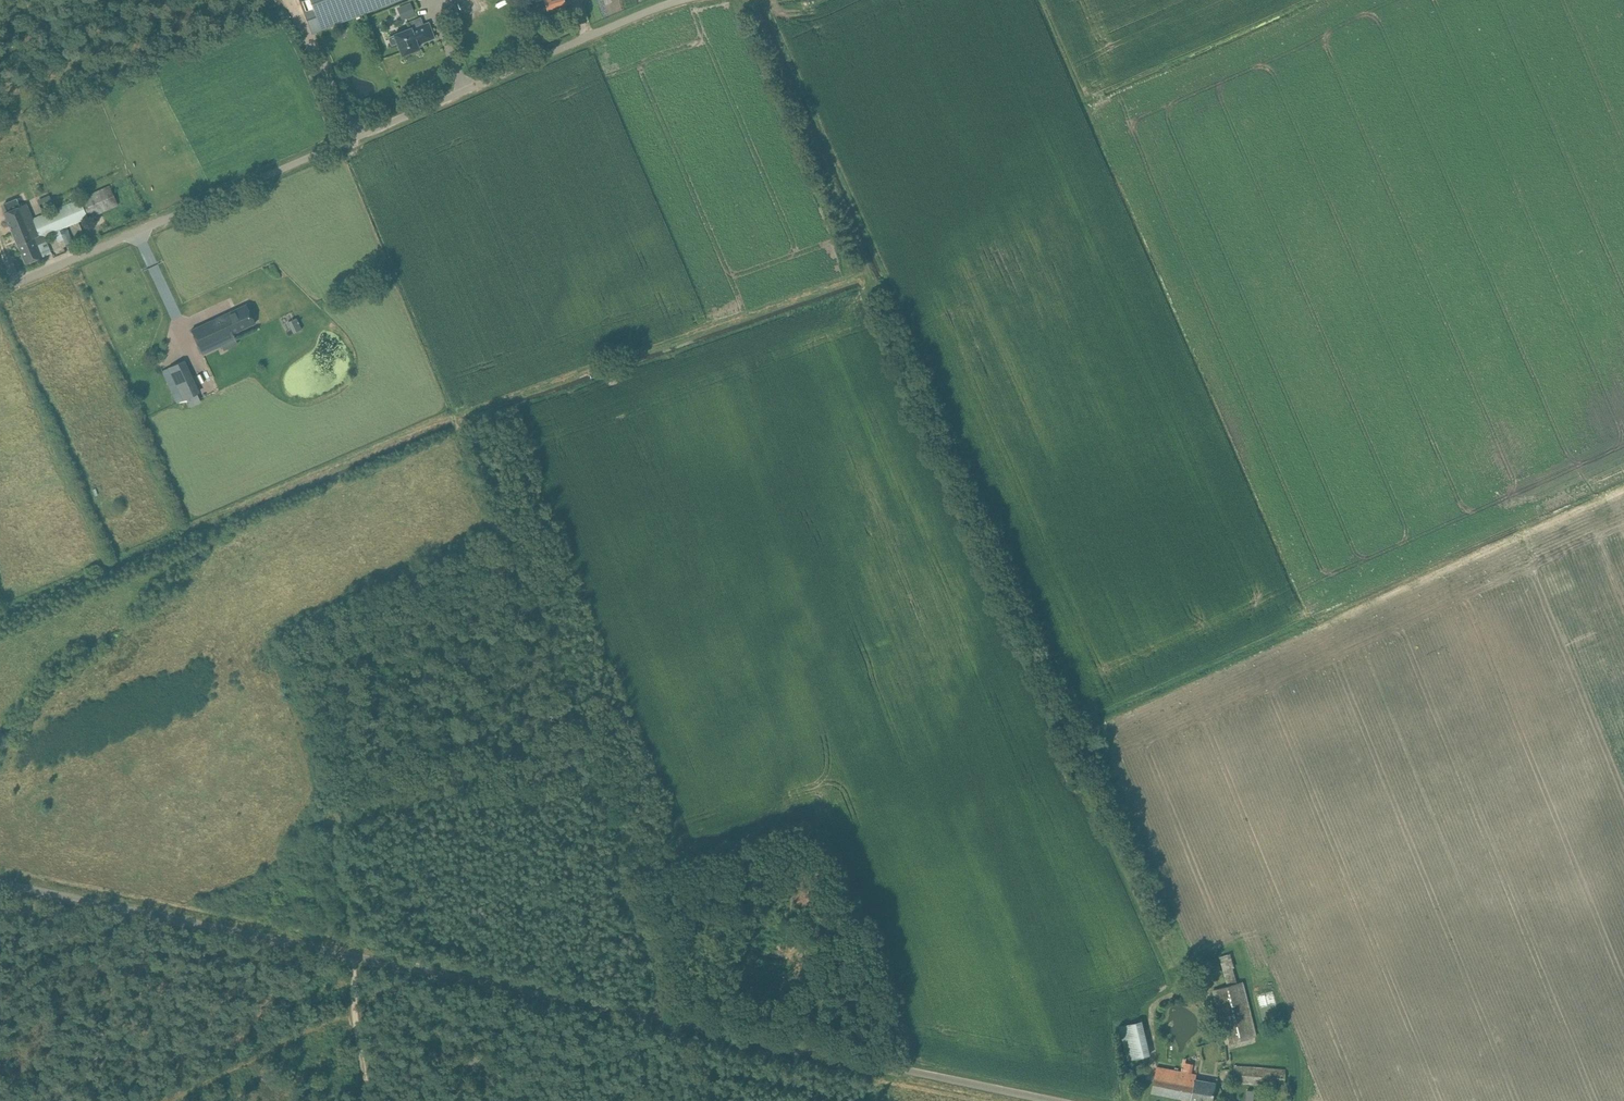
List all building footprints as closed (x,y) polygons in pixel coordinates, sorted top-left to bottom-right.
[(312,33),(400,0),(300,0),(312,33)] [(547,11),(566,5),(564,0),(543,0),(547,11)] [(411,1),(396,5),(399,19),(415,15),(411,1)] [(408,22),(411,28),(405,30),(404,28),(396,31),(397,33),(394,34),(402,55),(418,48),(416,43),(419,42),(420,43),(433,37),(428,23),(424,25),(421,17),(408,22)] [(6,212),(4,213),(25,263),(42,256),(36,242),(42,239),(41,237),(117,205),(109,186),(33,218),(27,203),(20,206),(17,198),(3,204),(6,212)] [(60,231),(64,239),(60,241),(63,247),(73,243),(67,229),(60,231)] [(326,301),(315,306),(318,313),(329,308),(326,301)] [(255,323),(251,314),(246,304),(191,330),(202,354),(221,346),(235,339),(235,338),(233,334),(255,323)] [(287,335),(300,330),(296,317),(282,322),(287,335)] [(176,381),(188,405),(204,398),(192,373),(176,381)] [(1094,761),(1092,754),(1073,762),(1075,768),(1094,761)] [(1243,983),(1238,984),(1236,979),(1238,978),(1230,954),(1219,957),(1228,987),(1213,990),(1227,1043),(1256,1035),(1243,983)] [(1257,995),(1263,1020),(1280,1016),(1273,991),(1257,995)] [(1127,1060),(1150,1055),(1142,1020),(1119,1025),(1127,1060)] [(461,1056),(460,1063),(490,1064),(490,1057),(461,1056)] [(1214,1093),(1216,1083),(1195,1079),(1196,1074),(1156,1066),(1151,1093),(1197,1100),(1212,1100),(1214,1093)] [(1285,1086),(1285,1075),(1286,1069),(1235,1066),(1234,1082),(1285,1086)] [(1251,1090),(1246,1090),(1245,1100),(1253,1100),(1254,1093),(1251,1093),(1251,1090)]
